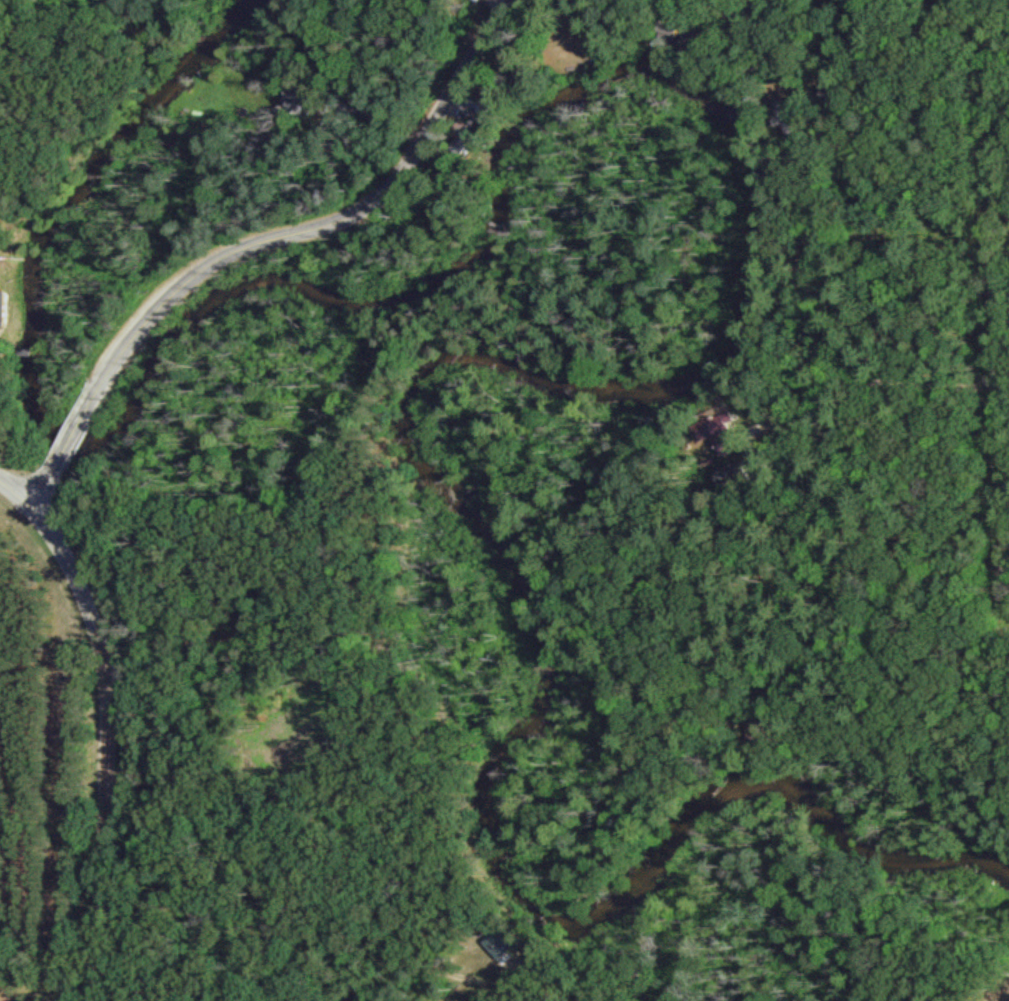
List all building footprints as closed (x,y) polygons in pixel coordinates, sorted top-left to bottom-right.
[(0,289),(0,326),(15,326),(15,289),(0,289)]
